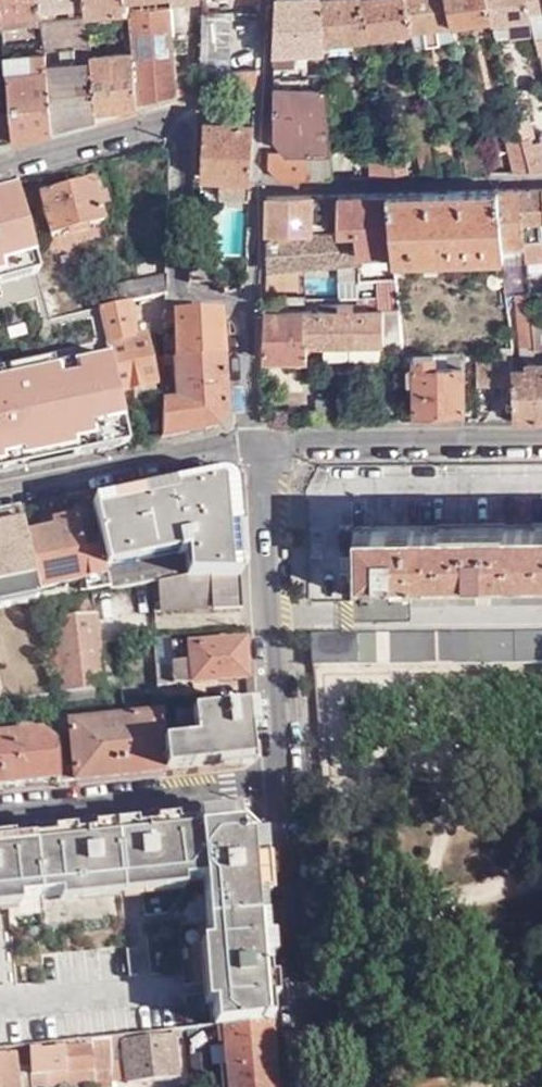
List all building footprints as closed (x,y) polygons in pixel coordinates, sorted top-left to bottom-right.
[(40,0),(0,0),(0,6),(1,16),(41,10),(40,6),(40,0)] [(86,3),(86,10),(127,8),(126,0),(86,0),(86,3)] [(169,0),(126,0),(127,8),(128,14),(170,11),(169,0)] [(324,40),(324,38),(322,0),(277,0),(274,77),(305,75),(305,49),(325,49),(324,40)] [(363,0),(322,0),(324,38),(324,40),(369,37),(363,0)] [(369,37),(373,37),(367,0),(363,0),(369,37)] [(414,32),(407,0),(367,0),(373,37),(414,32)] [(457,39),(454,25),(452,19),(448,0),(407,0),(414,32),(417,44),(457,39)] [(491,18),(486,0),(448,0),(452,19),(454,25),(491,18)] [(491,18),(492,22),(496,37),(534,35),(526,0),(486,0),(491,18)] [(538,44),(541,43),(541,0),(526,0),(534,35),(537,44),(538,44)] [(208,67),(232,68),(233,10),(200,10),(198,67),(208,67)] [(178,95),(170,11),(128,14),(130,40),(131,55),(135,106),(178,95)] [(44,50),(90,45),(89,42),(87,16),(41,20),(44,50)] [(11,143),(50,132),(45,71),(44,52),(5,58),(9,113),(11,143)] [(135,110),(135,106),(131,55),(91,59),(91,67),(95,121),(135,110)] [(50,132),(95,121),(91,67),(45,71),(50,132)] [(257,91),(259,68),(232,68),(208,67),(208,88),(257,91)] [(176,71),(178,95),(192,91),(192,71),(176,71)] [(305,75),(274,77),(272,140),(285,154),(269,154),(269,170),(281,180),(332,179),(331,162),(326,75),(305,75)] [(409,113),(422,175),(427,175),(441,174),(438,156),(434,138),(429,109),(409,113)] [(11,143),(9,113),(0,114),(0,146),(11,143)] [(529,155),(534,173),(541,172),(541,149),(540,140),(531,142),(530,135),(533,135),(528,116),(519,118),(523,133),(529,155)] [(525,154),(530,173),(534,173),(529,155),(523,133),(519,118),(516,119),(520,133),(520,135),(525,154)] [(254,194),(255,121),(206,119),(203,174),(224,175),(223,193),(254,194)] [(503,138),(508,158),(525,154),(520,135),(520,133),(503,138)] [(438,138),(442,156),(452,153),(448,135),(438,138)] [(434,138),(438,156),(442,156),(438,138),(434,138)] [(393,157),(394,164),(406,162),(402,143),(392,145),(393,157)] [(464,149),(469,174),(473,174),(486,174),(480,146),(464,149)] [(508,158),(512,174),(530,173),(525,154),(508,158)] [(386,176),(396,176),(394,164),(393,157),(385,158),(386,176)] [(371,177),(386,176),(385,158),(372,159),(371,177)] [(331,162),(332,179),(342,179),(341,162),(331,162)] [(394,164),(396,176),(409,175),(406,162),(394,164)] [(51,239),(103,226),(99,210),(105,208),(95,176),(77,181),(79,187),(39,200),(51,239)] [(397,191),(389,191),(394,251),(394,258),(504,258),(503,241),(500,190),(397,191)] [(521,191),(500,190),(503,241),(525,240),(524,221),(521,191)] [(389,191),(342,192),(343,229),(361,228),(362,252),(394,251),(389,191)] [(521,191),(524,221),(525,240),(527,266),(541,265),(541,191),(521,191)] [(314,230),(312,192),(268,192),(268,231),(314,230)] [(35,270),(15,197),(0,201),(0,279),(35,270)] [(343,229),(314,230),(268,231),(267,256),(271,258),(271,271),(339,268),(356,268),(356,283),(364,283),(362,252),(361,228),(343,229)] [(215,283),(216,253),(194,252),(192,282),(215,283)] [(140,279),(164,274),(160,253),(135,258),(140,279)] [(516,258),(504,258),(507,283),(507,296),(518,296),(516,258)] [(356,268),(339,268),(340,283),(356,283),(356,268)] [(115,303),(166,292),(166,275),(166,274),(164,274),(140,279),(116,285),(115,303)] [(507,296),(507,283),(499,284),(496,279),(490,280),(487,284),(488,290),(493,293),(495,321),(508,320),(507,296)] [(53,317),(96,308),(92,290),(78,293),(75,282),(44,289),(47,300),(48,302),(49,306),(53,317)] [(396,282),(371,282),(373,312),(399,311),(396,282)] [(96,308),(115,303),(116,285),(92,290),(96,308)] [(529,295),(518,296),(520,347),(532,347),(531,326),(529,295)] [(128,315),(165,304),(166,296),(97,310),(100,325),(112,376),(115,392),(159,382),(147,333),(135,336),(128,315)] [(320,314),(304,314),(308,357),(314,357),(314,345),(327,345),(401,343),(399,311),(373,312),(362,313),(320,314)] [(219,313),(175,314),(175,356),(222,355),(219,313)] [(304,314),(267,313),(264,362),(309,361),(308,357),(304,314)] [(532,347),(532,351),(541,351),(541,319),(531,320),(531,326),(532,347)] [(402,354),(401,343),(327,345),(328,356),(402,354)] [(222,355),(175,356),(174,396),(162,396),(160,439),(217,428),(225,410),(222,355)] [(402,356),(403,369),(416,369),(417,412),(465,413),(464,357),(402,356)] [(513,386),(512,373),(511,359),(478,359),(479,386),(513,386)] [(1,463),(53,452),(52,447),(90,439),(91,445),(123,439),(118,413),(108,361),(75,368),(76,373),(57,377),(55,372),(0,383),(0,460),(1,463)] [(541,422),(541,366),(529,366),(529,372),(512,373),(513,386),(515,423),(541,422)] [(225,470),(89,499),(111,592),(155,584),(194,578),(241,577),(242,478),(225,470)] [(54,529),(20,537),(20,540),(35,606),(109,593),(99,550),(84,552),(75,515),(52,520),(54,529)] [(358,526),(358,555),(339,556),(340,574),(359,574),(360,601),(412,600),(411,573),(541,572),(541,525),(358,526)] [(20,540),(0,545),(0,581),(10,579),(15,607),(35,606),(20,540)] [(411,573),(412,600),(412,603),(541,601),(541,572),(411,573)] [(242,608),(241,577),(194,578),(155,584),(158,613),(211,607),(211,611),(242,608)] [(97,644),(92,599),(49,605),(57,702),(98,701),(97,689),(118,688),(114,643),(97,644)] [(313,668),(541,664),(541,634),(311,638),(313,668)] [(247,679),(244,646),(213,649),(212,641),(169,644),(170,665),(150,668),(152,688),(247,679)] [(162,738),(166,772),(238,764),(237,747),(252,745),(249,706),(176,714),(178,736),(162,738)] [(43,722),(42,715),(0,720),(0,728),(43,722)] [(54,739),(60,784),(166,772),(162,738),(159,715),(69,725),(75,766),(66,767),(62,733),(54,734),(54,739)] [(60,784),(54,739),(44,730),(0,736),(0,790),(60,784)] [(0,844),(0,901),(198,883),(209,1028),(222,1027),(271,1022),(258,836),(235,825),(234,820),(0,844)] [(271,1022),(222,1027),(226,1086),(276,1086),(271,1022)] [(177,1040),(176,1031),(121,1037),(126,1082),(174,1078),(171,1041),(177,1040)] [(92,1072),(110,1070),(109,1060),(107,1040),(29,1047),(30,1063),(30,1067),(32,1086),(89,1086),(94,1086),(92,1072)] [(30,1067),(30,1063),(29,1047),(21,1048),(24,1067),(21,1068),(23,1086),(32,1086),(30,1067)] [(192,1071),(209,1068),(207,1050),(189,1052),(192,1071)] [(17,1052),(0,1054),(0,1086),(21,1086),(17,1052)]
